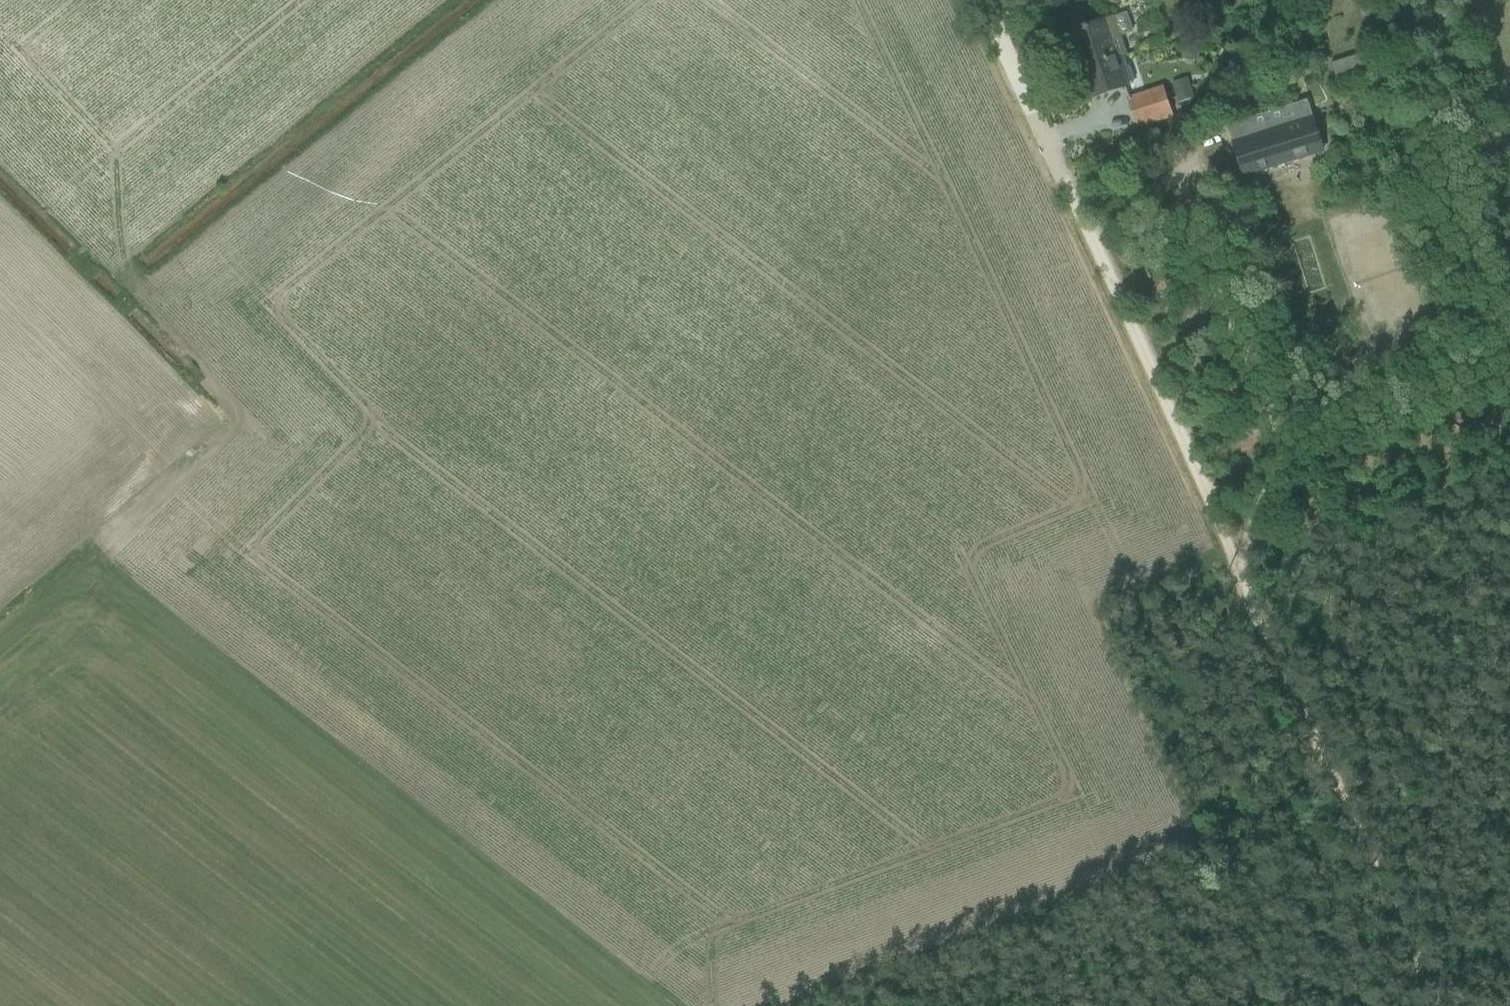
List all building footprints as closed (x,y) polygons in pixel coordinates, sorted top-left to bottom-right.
[(1115,18),(1070,32),(1082,68),(1118,56),(1127,54),(1115,18)] [(1118,56),(1082,68),(1092,97),(1128,86),(1118,56)] [(1187,77),(1170,82),(1176,103),(1193,98),(1187,77)] [(1169,116),(1161,88),(1125,99),(1134,126),(1169,116)] [(1265,112),(1224,124),(1237,173),(1323,151),(1313,116),(1270,128),(1265,112)]
